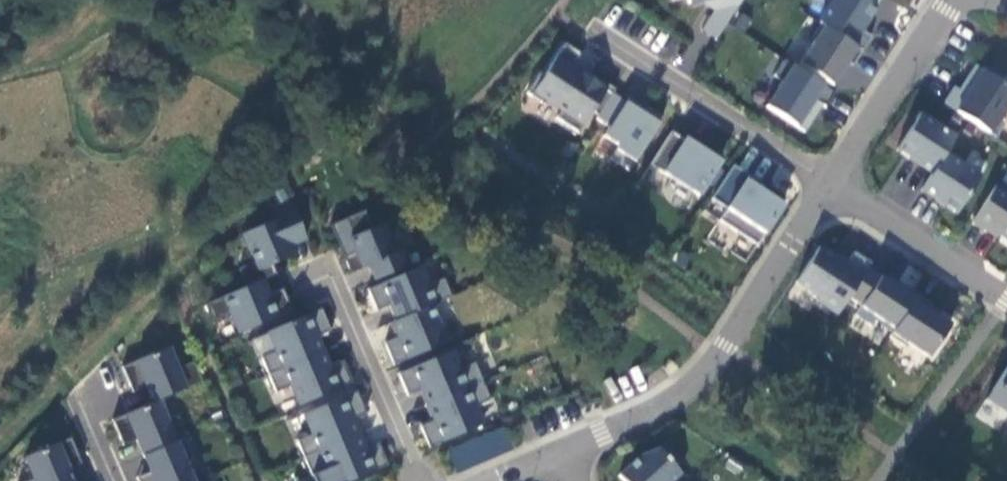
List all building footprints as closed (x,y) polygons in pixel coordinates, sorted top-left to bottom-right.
[(716,12),(729,20),(742,0),(687,0),(688,5),(704,1),(717,9),(716,12)] [(862,51),(871,37),(861,30),(876,7),(865,0),(833,0),(818,23),(820,24),(862,51)] [(813,41),(799,64),(832,86),(847,63),(852,66),(862,51),(820,24),(810,39),(813,41)] [(612,94),(615,90),(589,74),(587,78),(571,68),(580,55),(564,45),(543,78),(539,75),(526,95),(543,106),(546,102),(561,112),(556,120),(578,134),(591,113),(598,117),(612,94)] [(835,93),(784,60),(773,76),(782,82),(765,107),(804,132),(817,112),(809,107),(813,100),(825,108),(835,93)] [(944,104),(995,137),(1006,122),(999,117),(1006,106),(1006,74),(1001,83),(975,65),(964,84),(970,88),(966,95),(954,88),(944,104)] [(626,102),(612,94),(598,117),(596,119),(609,128),(603,137),(618,146),(616,151),(634,163),(663,118),(648,108),(646,110),(628,98),(626,102)] [(920,114),(897,151),(932,174),(945,154),(956,137),(920,114)] [(671,133),(649,166),(697,197),(720,162),(709,155),(701,149),(702,147),(687,137),(684,141),(671,133)] [(932,174),(921,190),(957,214),(981,177),(945,154),(932,174)] [(749,177),(732,166),(711,199),(726,209),(719,221),(757,245),(783,205),(746,181),(749,177)] [(995,186),(971,223),(986,232),(989,228),(1006,240),(1006,194),(995,186)] [(246,287),(262,280),(277,274),(273,265),(285,260),(294,256),(289,245),(288,242),(305,235),(292,208),(275,215),(277,219),(242,235),(254,263),(238,269),(246,287)] [(368,267),(374,281),(407,267),(400,251),(394,254),(381,224),(372,228),(365,211),(344,219),(352,237),(349,238),(355,252),(343,258),(348,268),(351,274),(368,267)] [(306,238),(305,235),(288,242),(289,245),(306,238)] [(796,283),(819,298),(817,301),(838,315),(870,265),(853,254),(846,265),(819,248),(796,283)] [(392,312),(396,321),(431,306),(451,298),(444,280),(428,287),(420,267),(367,290),(371,299),(376,312),(390,306),(392,312)] [(861,307),(855,316),(872,326),(875,321),(892,332),(916,295),(898,283),(896,286),(868,268),(848,298),(861,307)] [(246,287),(207,304),(215,321),(231,315),(239,334),(292,311),(288,301),(283,289),(269,295),(266,290),(262,280),(246,287)] [(269,295),(283,289),(280,284),(266,290),(269,295)] [(931,304),(916,295),(892,332),(889,337),(904,346),(906,343),(929,358),(951,324),(928,309),(931,304)] [(390,306),(376,312),(379,318),(392,312),(390,306)] [(447,343),(431,306),(396,321),(392,323),(396,332),(398,337),(384,343),(388,352),(394,366),(447,343)] [(261,359),(268,376),(323,352),(319,343),(317,338),(331,332),(327,324),(321,310),(268,332),(276,352),(261,359)] [(333,337),(331,332),(317,338),(319,343),(333,337)] [(382,338),(384,343),(398,337),(396,332),(382,338)] [(157,401),(203,382),(194,362),(177,369),(168,348),(121,368),(127,382),(131,390),(145,384),(153,403),(157,401)] [(424,396),(428,405),(483,382),(475,364),(460,371),(452,351),(398,374),(403,384),(408,396),(421,390),(424,396)] [(327,361),(323,352),(268,376),(275,393),(291,387),(299,406),(352,383),(349,374),(343,361),(329,367),(327,361)] [(329,367),(343,361),(341,355),(327,361),(329,367)] [(1006,368),(985,401),(1006,415),(1006,368)] [(490,399),(483,382),(428,405),(431,414),(434,420),(420,426),(424,435),(430,448),(483,425),(475,406),(490,399)] [(421,390),(408,396),(410,402),(424,396),(421,390)] [(296,441),(304,459),(359,435),(355,426),(352,421),(366,415),(360,402),(357,393),(303,416),(311,435),(296,441)] [(143,456),(189,437),(180,415),(166,421),(157,401),(153,403),(112,421),(116,432),(120,441),(134,435),(136,440),(143,456)] [(418,420),(420,426),(434,420),(431,414),(418,420)] [(368,420),(366,415),(352,421),(355,426),(368,420)] [(503,427),(446,451),(456,474),(513,450),(503,427)] [(134,435),(120,441),(122,446),(136,440),(134,435)] [(359,435),(304,459),(311,476),(326,469),(331,480),(353,480),(388,466),(382,451),(378,443),(365,449),(362,444),(359,435)] [(189,437),(143,456),(150,472),(152,478),(146,480),(191,480),(185,466),(199,459),(189,437)] [(69,472),(66,466),(81,460),(77,453),(71,438),(25,458),(34,479),(31,480),(73,480),(69,472)] [(365,449),(378,443),(376,438),(362,444),(365,449)] [(681,473),(658,448),(641,455),(619,476),(624,480),(673,480),(681,473)] [(81,460),(66,466),(69,472),(83,466),(81,460)] [(136,478),(137,480),(146,480),(152,478),(150,472),(136,478)]
